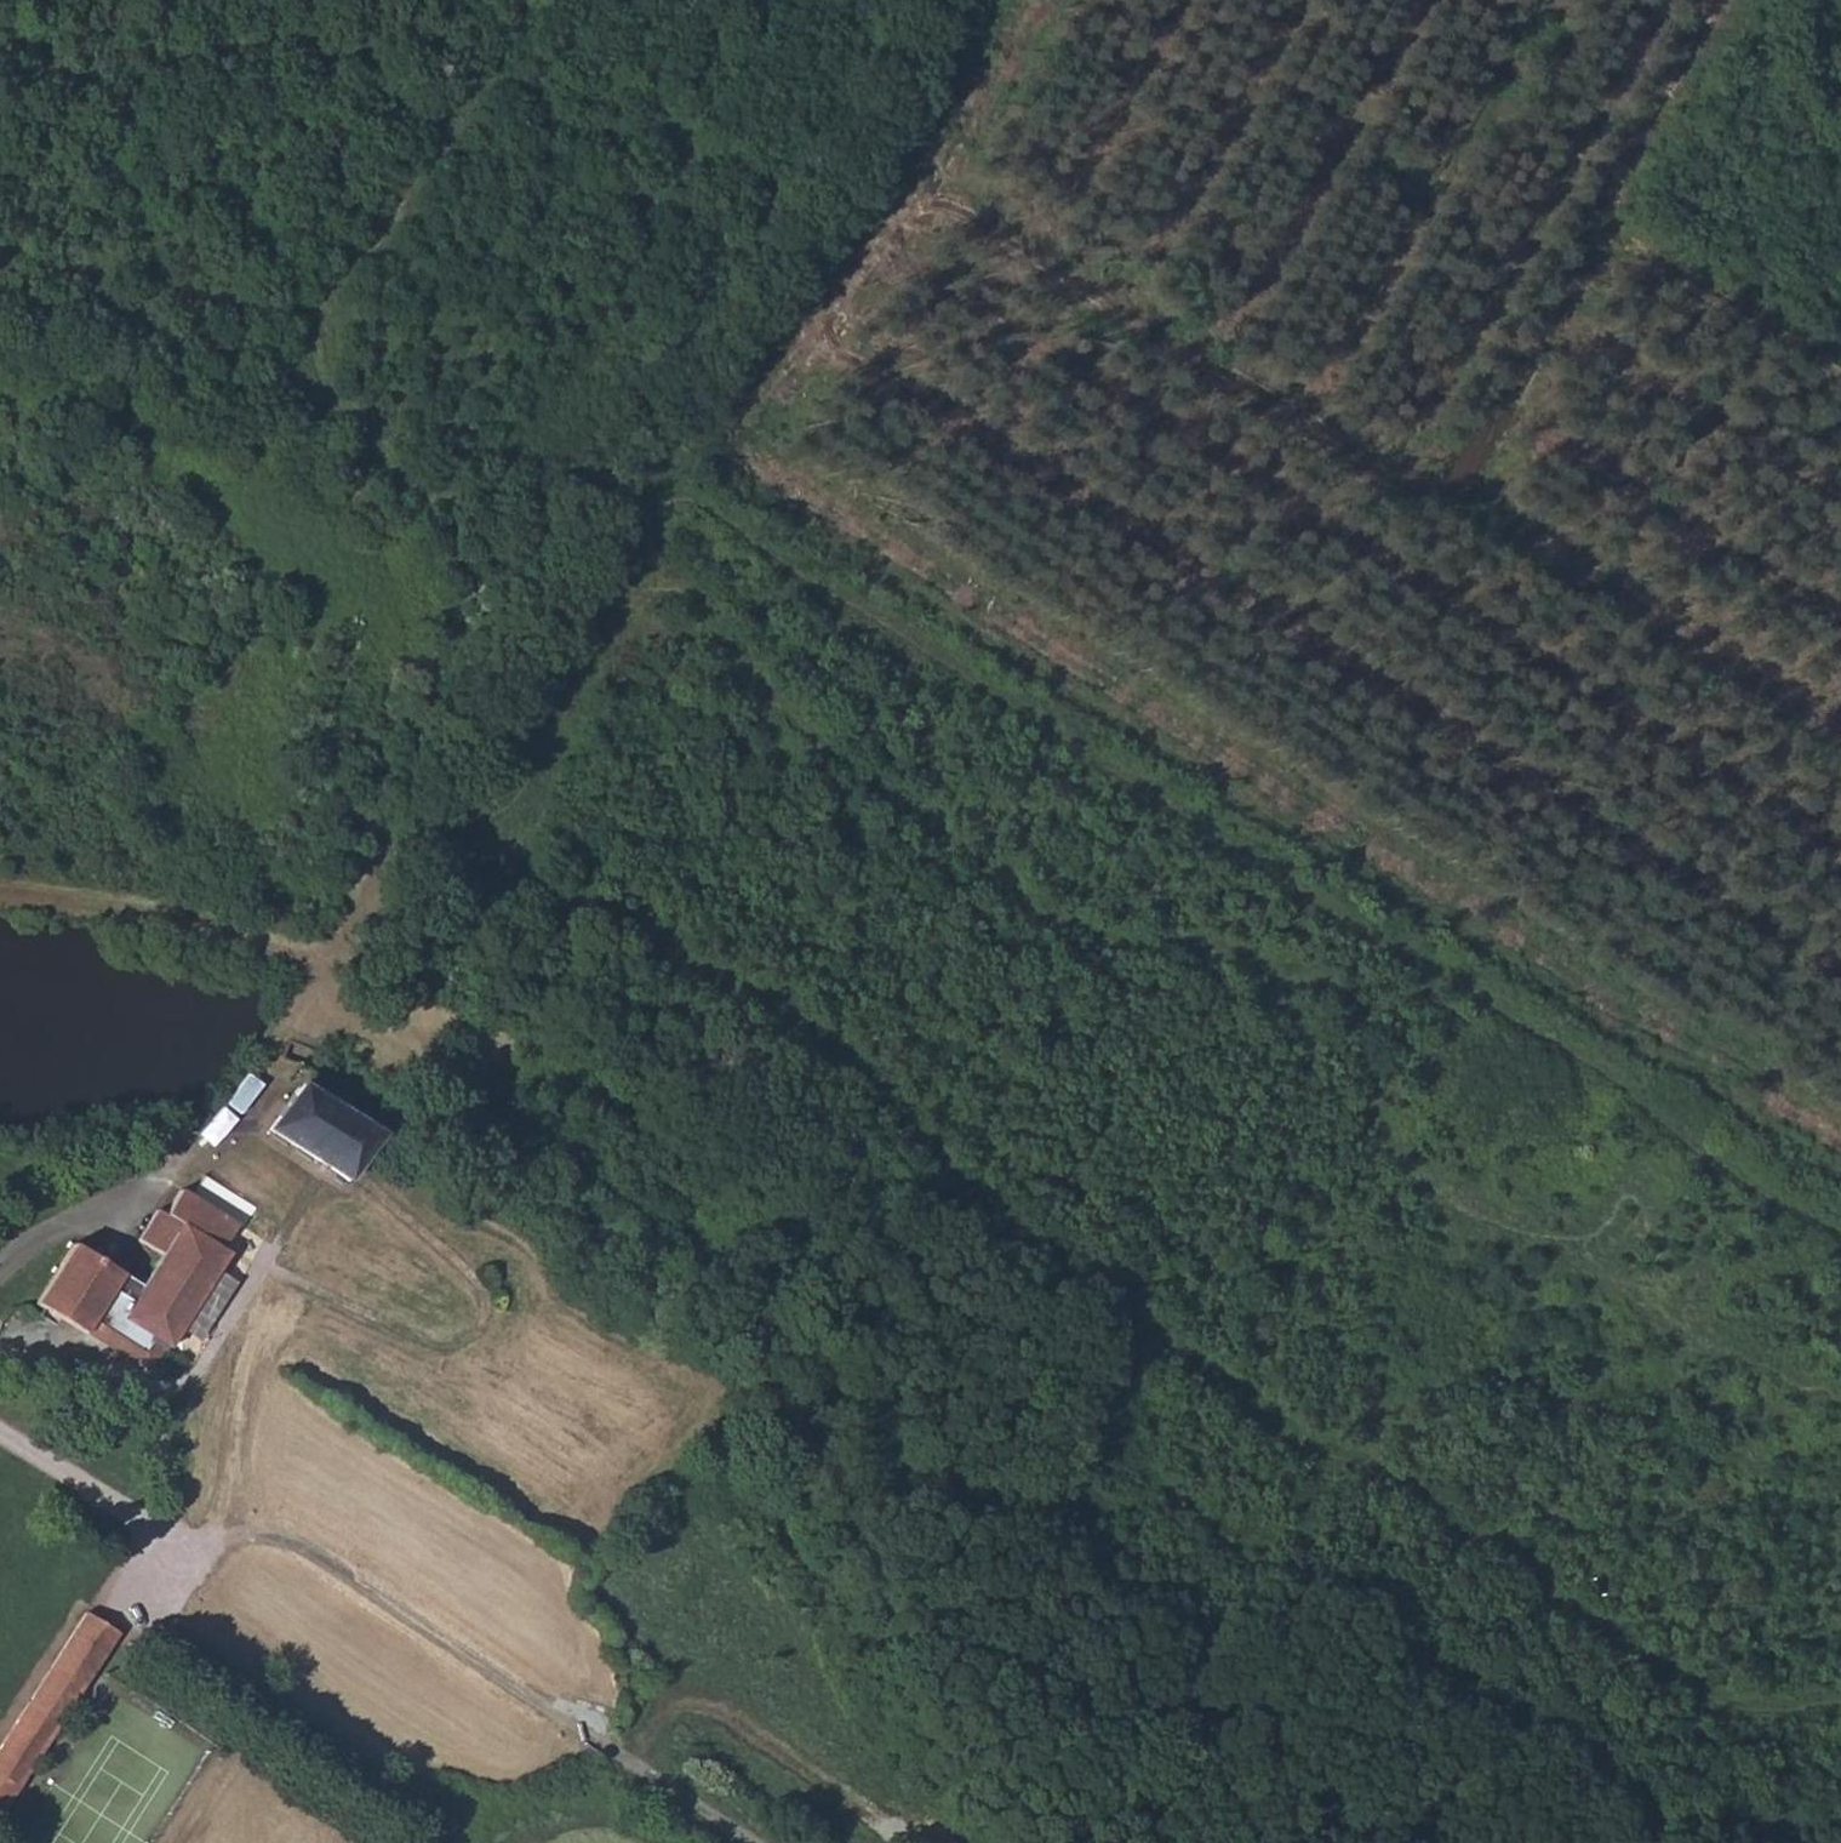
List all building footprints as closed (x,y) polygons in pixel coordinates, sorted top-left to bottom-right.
[(268,1126),(353,1182),(385,1137),(298,1084),(268,1126)] [(175,1351),(229,1251),(221,1247),(234,1227),(182,1192),(167,1215),(159,1210),(140,1244),(162,1254),(141,1286),(75,1247),(37,1305),(152,1376),(168,1347),(175,1351)] [(114,1646),(123,1632),(89,1610),(0,1743),(0,1814),(114,1646)]
